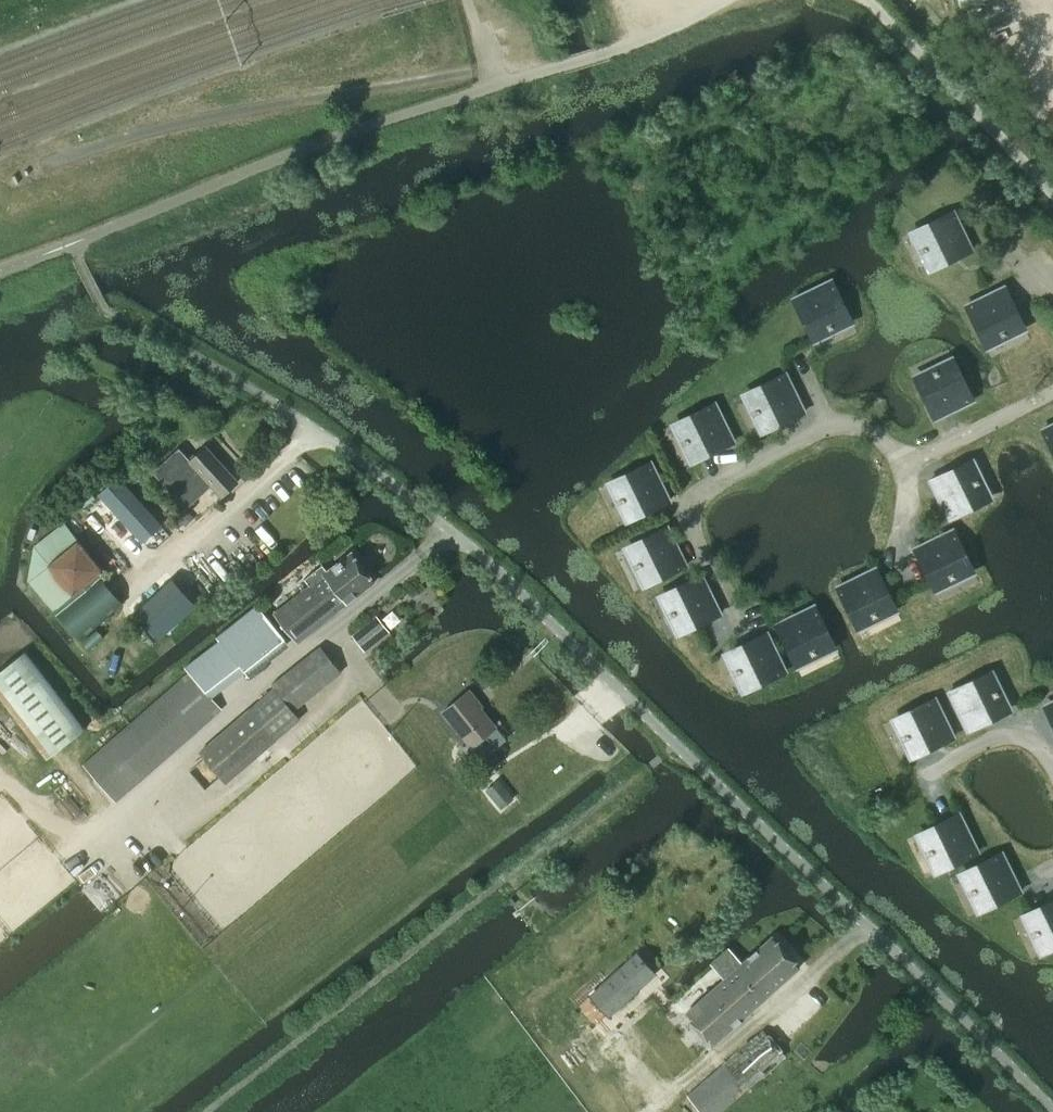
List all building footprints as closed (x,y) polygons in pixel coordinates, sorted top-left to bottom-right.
[(916,235),(931,263),(956,251),(959,256),(972,250),(953,211),(940,217),(942,222),(916,235)] [(804,309),(817,335),(846,321),(833,295),(838,293),(832,279),(793,299),(799,312),(804,309)] [(977,316),(990,342),(1019,328),(1006,302),(1011,299),(1005,286),(966,305),(972,318),(977,316)] [(928,405),(935,418),(973,399),(967,386),(962,388),(949,363),(920,377),(933,403),(928,405)] [(749,397),(763,426),(788,413),(791,418),(804,412),(785,373),(772,379),(774,384),(749,397)] [(678,427),(692,455),(718,443),(720,448),(734,441),(715,402),(701,409),(704,414),(678,427)] [(1042,429),(1049,443),(1052,440),(1052,424),(1042,429)] [(221,496),(238,481),(205,445),(189,460),(179,449),(154,471),(186,506),(210,484),(221,496)] [(614,486),(628,514),(654,502),(656,507),(669,500),(650,461),(637,468),(639,473),(614,486)] [(949,519),(962,512),(960,507),(985,495),(971,466),(946,478),(943,473),(930,480),(949,519)] [(160,527),(116,476),(103,488),(147,538),(160,527)] [(29,577),(62,616),(104,581),(98,574),(104,570),(79,540),(65,523),(35,545),(29,577)] [(631,550),(645,579),(671,567),(673,572),(686,565),(667,526),(654,533),(656,538),(631,550)] [(926,559),(939,584),(967,570),(955,545),(960,542),(953,529),(914,548),(921,561),(926,559)] [(330,568),(316,579),(274,613),(297,641),(347,602),(374,581),(351,552),(330,568)] [(848,597),(861,623),(890,609),(877,583),(882,581),(876,567),(837,587),(843,600),(848,597)] [(665,598),(679,627),(704,615),(707,620),(720,613),(701,574),(688,581),(690,586),(665,598)] [(62,616),(82,639),(123,604),(104,581),(62,616)] [(85,764),(118,803),(224,711),(207,691),(242,665),(246,670),(285,639),(258,604),(217,636),(221,640),(186,666),(190,672),(85,764)] [(787,635),(800,661),(829,646),(816,621),(821,618),(815,605),(776,624),(782,637),(787,635)] [(388,631),(376,617),(353,636),(364,650),(388,631)] [(730,656),(744,685),(770,673),(772,678),(786,671),(767,632),(753,639),(756,644),(730,656)] [(277,740),(301,719),(292,709),(340,671),(320,646),(272,684),(275,687),(249,708),(200,752),(228,783),(277,740)] [(48,758),(86,728),(27,651),(0,672),(0,694),(48,758)] [(949,692),(968,731),(981,724),(979,719),(1005,706),(990,677),(965,690),(962,685),(949,692)] [(469,689),(442,711),(467,741),(471,746),(495,726),(476,702),(478,700),(469,689)] [(898,722),(912,751),(938,738),(941,743),(954,736),(935,698),(921,704),(924,709),(898,722)] [(498,780),(487,789),(502,807),(513,798),(498,780)] [(922,837),(937,866),(962,853),(965,858),(978,852),(959,813),(946,819),(948,824),(922,837)] [(965,876),(979,905),(1005,893),(1007,898),(1021,891),(1002,852),(988,859),(991,864),(965,876)] [(1052,942),(1052,906),(1028,918),(1042,947),(1052,942)] [(742,962),(724,978),(686,1012),(714,1043),(799,966),(772,936),(742,962)] [(702,1111),(719,1111),(785,1055),(763,1029),(687,1095),(702,1111)]
